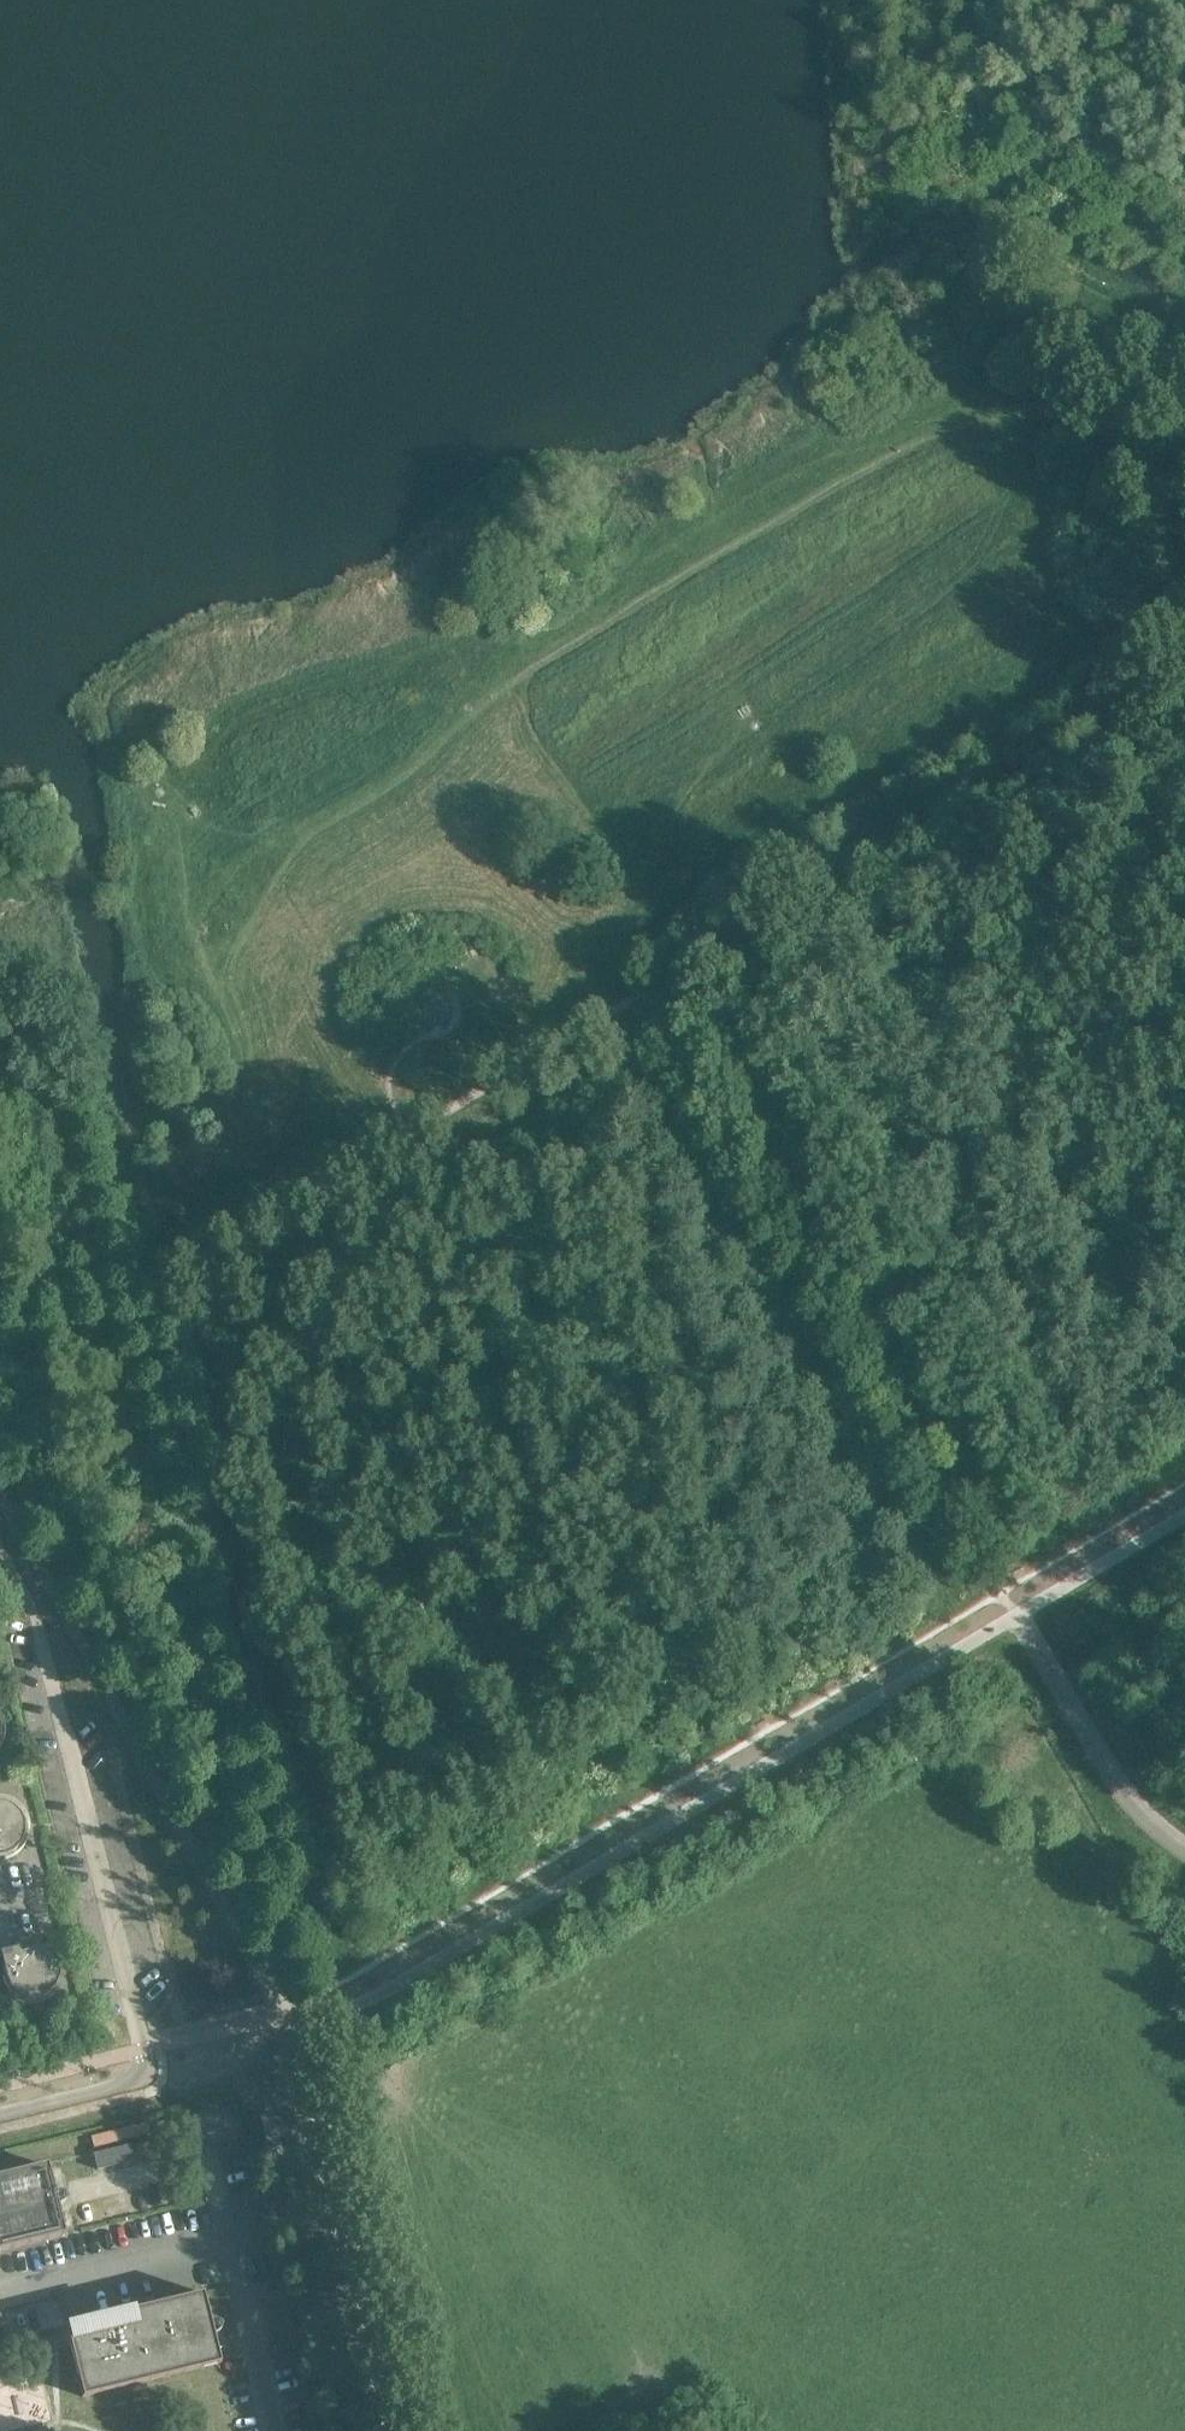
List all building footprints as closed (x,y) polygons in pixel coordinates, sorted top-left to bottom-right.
[(4,1856),(13,1852),(19,1845),(20,1844),(23,1834),(23,1824),(23,1823),(18,1814),(11,1808),(10,1807),(1,1804),(0,1804),(0,1857),(4,1856)] [(5,1979),(6,1979),(10,1988),(17,1995),(18,1996),(27,1999),(37,1999),(38,1998),(47,1994),(54,1987),(55,1986),(58,1977),(58,1967),(57,1966),(53,1957),(46,1950),(45,1949),(36,1946),(26,1946),(0,1952),(0,1958),(5,1979)] [(275,2141),(268,2112),(255,2116),(262,2144),(275,2141)] [(135,2161),(131,2144),(93,2154),(98,2171),(135,2161)] [(64,2236),(57,2208),(64,2204),(65,2203),(65,2202),(66,2201),(66,2200),(66,2199),(66,2197),(65,2197),(65,2196),(64,2195),(63,2194),(61,2194),(53,2193),(47,2165),(0,2177),(0,2251),(64,2236)] [(209,2320),(203,2292),(88,2321),(88,2323),(90,2322),(93,2334),(68,2340),(82,2397),(220,2363),(213,2335),(220,2331),(221,2330),(221,2329),(222,2327),(222,2326),(222,2325),(221,2324),(220,2322),(219,2322),(218,2321),(217,2321),(209,2320)]
